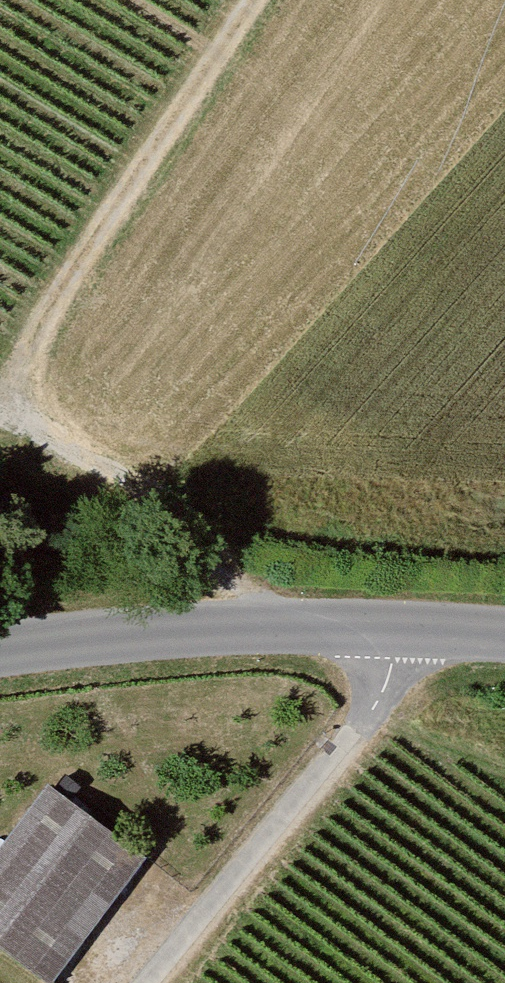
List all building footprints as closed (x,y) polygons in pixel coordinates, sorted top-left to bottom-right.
[(57,785),(0,866),(0,936),(63,980),(153,852),(57,785)]
